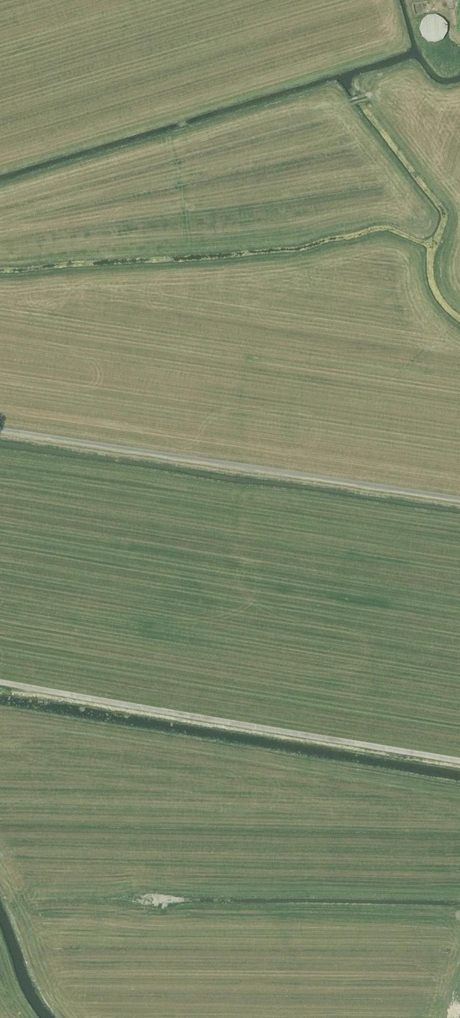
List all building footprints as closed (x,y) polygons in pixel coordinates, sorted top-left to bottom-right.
[(435,43),(442,40),(447,33),(447,25),(442,19),(435,16),(427,16),(421,22),(419,30),(422,37),(427,43),(435,43)]
